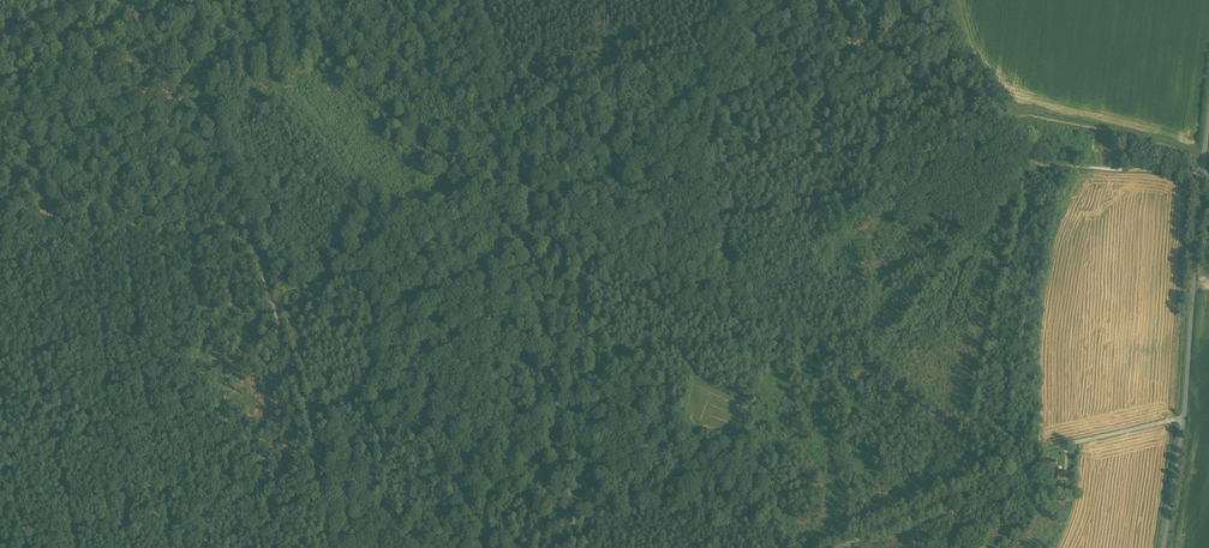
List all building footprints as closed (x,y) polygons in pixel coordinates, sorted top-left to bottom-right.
[(1054,461),(1040,461),(1040,474),(1055,474),(1055,470),(1054,461)]
